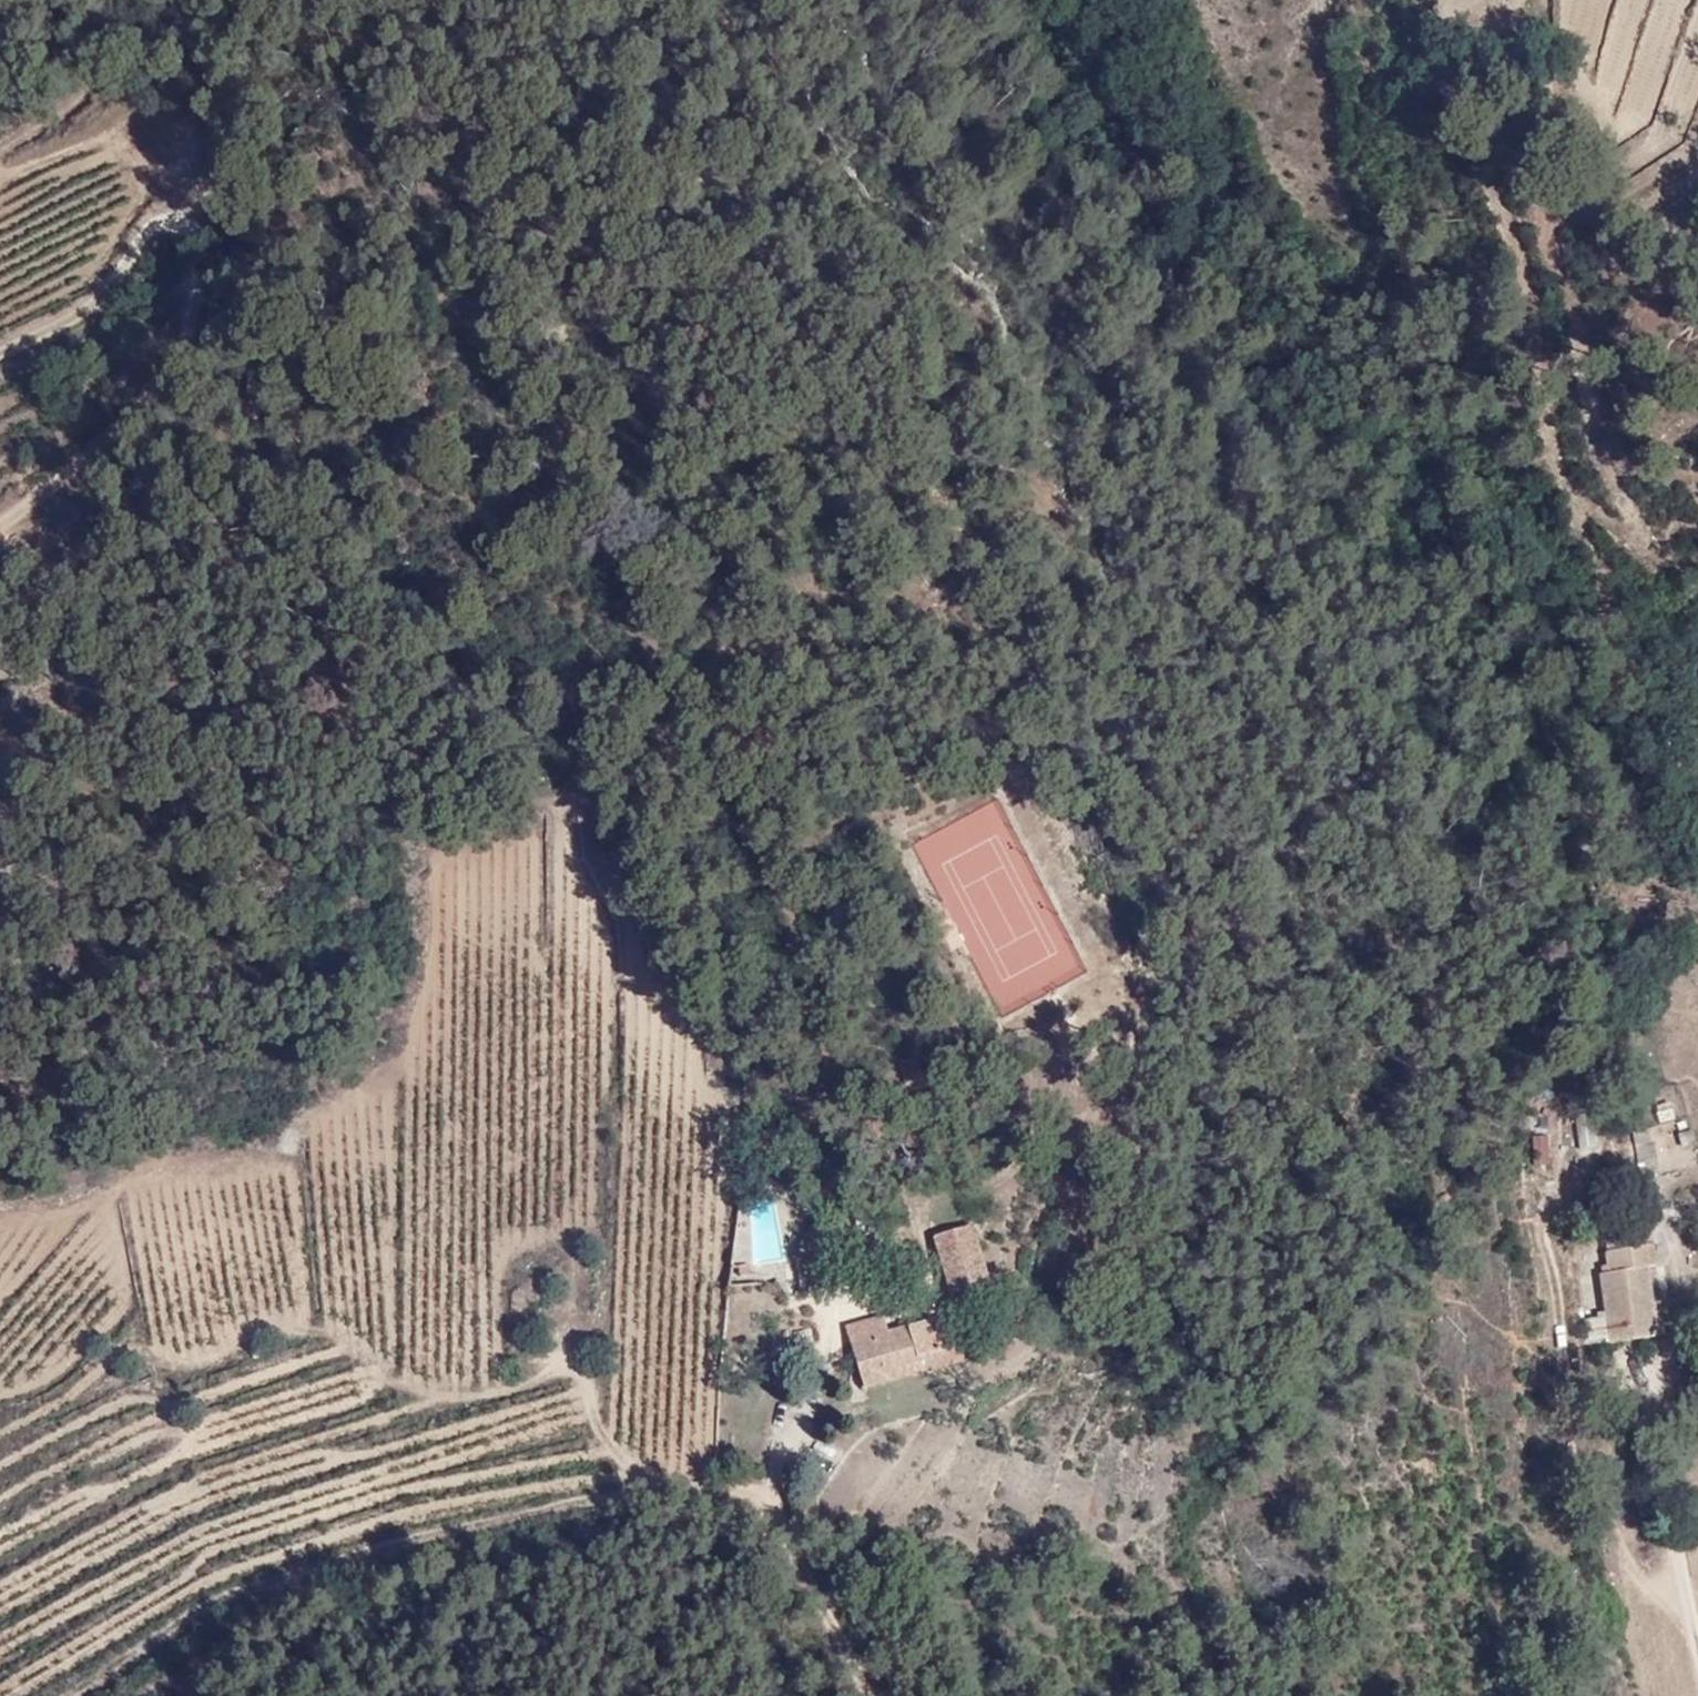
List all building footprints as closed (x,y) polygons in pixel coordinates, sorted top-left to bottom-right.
[(1665,1165),(1661,1144),(1656,1142),(1651,1117),(1632,1121),(1636,1144),(1630,1146),(1634,1172),(1665,1165)] [(927,1231),(945,1291),(931,1295),(935,1308),(940,1306),(941,1310),(954,1305),(959,1297),(958,1291),(983,1284),(964,1220),(927,1231)] [(1655,1284),(1650,1254),(1659,1252),(1654,1227),(1599,1237),(1602,1258),(1597,1259),(1608,1332),(1652,1323),(1646,1286),(1655,1284)] [(1665,1321),(1658,1287),(1655,1284),(1646,1286),(1652,1323),(1665,1321)] [(941,1310),(940,1306),(900,1320),(882,1326),(877,1308),(834,1323),(856,1384),(912,1367),(907,1351),(947,1339),(951,1338),(941,1310)] [(1606,1340),(1603,1310),(1584,1311),(1587,1341),(1606,1340)] [(912,1367),(952,1354),(947,1339),(907,1351),(912,1367)]
